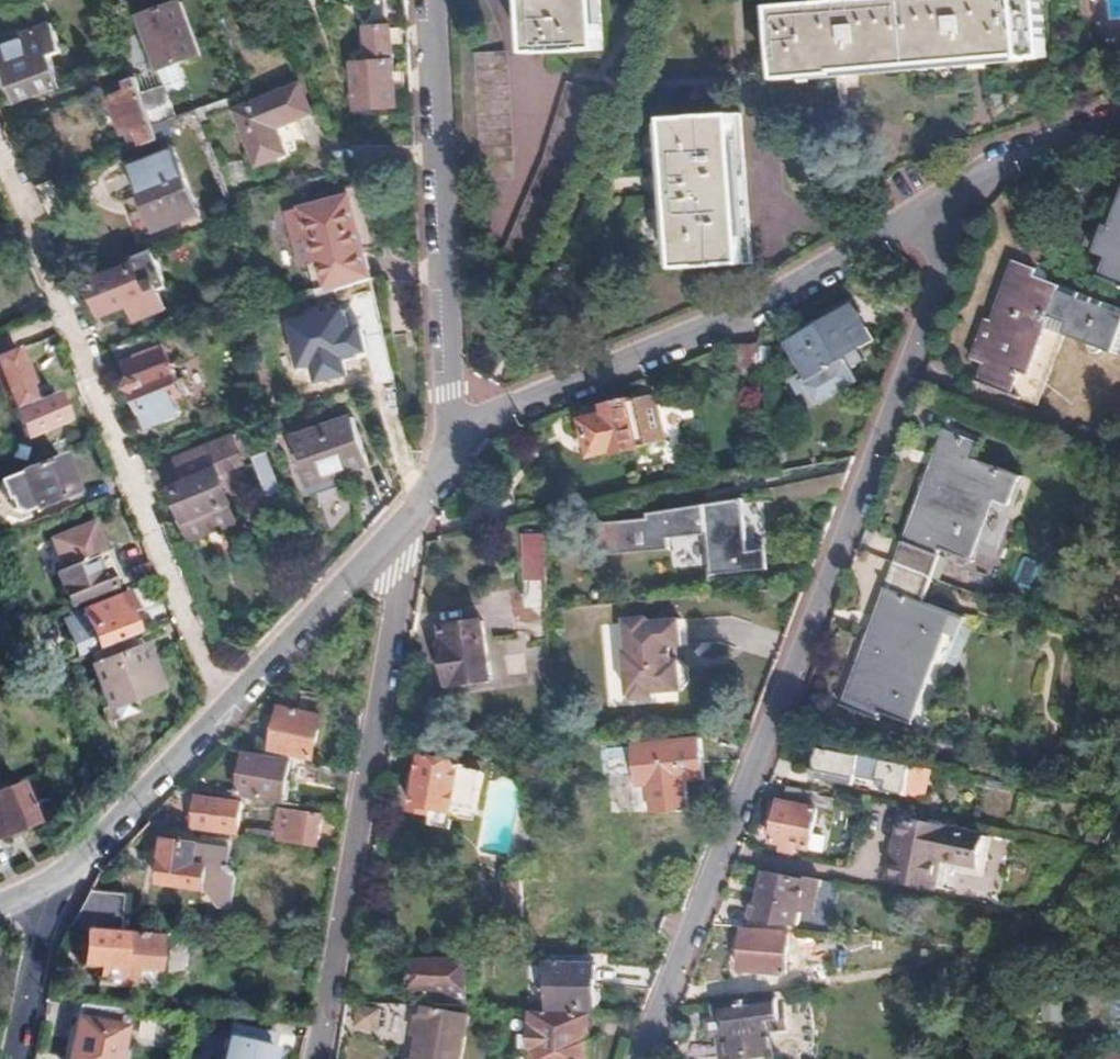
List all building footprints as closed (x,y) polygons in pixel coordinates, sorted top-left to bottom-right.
[(528,64),(593,62),(592,40),(596,31),(595,0),(526,0),(528,64)] [(1043,0),(890,0),(775,9),(781,80),(837,75),(837,72),(988,60),(988,65),(1048,60),(1043,0)] [(203,55),(183,6),(143,22),(169,86),(141,97),(155,129),(182,118),(174,100),(183,96),(189,82),(182,64),(203,55)] [(382,28),(346,29),(349,110),(386,109),(385,93),(401,92),(401,72),(385,73),(383,46),(399,45),(399,30),(383,31),(382,28)] [(20,107),(66,88),(54,62),(62,59),(51,31),(0,52),(0,58),(9,81),(4,83),(9,96),(15,94),(20,107)] [(505,56),(475,57),(478,145),(508,143),(505,56)] [(605,86),(577,78),(547,174),(529,212),(506,262),(532,273),(573,184),(605,86)] [(141,97),(134,80),(107,91),(132,154),(160,143),(155,129),(141,97)] [(311,112),(301,86),(236,111),(257,164),(284,153),(273,127),(311,112)] [(762,92),(685,97),(693,247),(771,242),(762,92)] [(197,124),(234,109),(229,98),(193,113),(197,124)] [(149,242),(193,224),(167,157),(122,175),(149,242)] [(367,284),(348,199),(284,216),(287,226),(286,229),(298,267),(312,264),(322,298),(367,284)] [(1113,231),(1108,229),(1099,255),(1113,260),(1106,279),(1119,284),(1119,213),(1113,231)] [(1040,272),(1011,262),(986,331),(981,330),(970,360),(983,365),(978,380),(1037,404),(1070,319),(1056,313),(1065,290),(1038,279),(1040,272)] [(93,314),(135,298),(125,271),(88,286),(92,297),(87,299),(93,314)] [(807,380),(855,351),(871,342),(850,307),(786,345),(806,378),(807,380)] [(142,343),(132,316),(101,330),(117,369),(122,366),(129,384),(129,394),(136,398),(150,433),(182,420),(176,408),(186,404),(165,349),(149,353),(145,342),(142,343)] [(273,384),(338,358),(322,320),(257,346),(273,384)] [(744,340),(715,352),(727,381),(754,369),(744,340)] [(862,363),(855,351),(807,380),(806,378),(801,381),(815,403),(829,395),(831,398),(856,383),(848,371),(862,363)] [(17,358),(0,365),(0,394),(17,434),(43,423),(17,358)] [(816,406),(831,398),(829,395),(815,403),(816,406)] [(650,398),(625,405),(636,451),(661,445),(650,398)] [(636,451),(625,405),(603,411),(603,412),(579,417),(588,459),(613,453),(614,457),(636,451)] [(347,423),(293,444),(311,489),(364,468),(347,423)] [(889,562),(937,580),(945,557),(941,556),(943,551),(973,562),(996,503),(1010,507),(1021,477),(976,459),(980,447),(942,434),(900,542),(898,541),(889,562)] [(252,456),(244,438),(177,465),(187,490),(175,495),(182,512),(177,514),(189,545),(235,527),(216,481),(241,471),(238,462),(252,456)] [(59,468),(0,492),(0,498),(5,512),(8,512),(12,523),(22,524),(73,503),(59,468)] [(652,522),(594,527),(597,560),(674,553),(672,532),(711,529),(714,567),(711,567),(712,583),(744,580),(743,564),(753,563),(747,500),(721,504),(721,501),(708,504),(708,507),(651,517),(652,522)] [(100,560),(88,529),(48,545),(59,576),(100,560)] [(523,579),(548,578),(545,531),(521,532),(523,579)] [(117,584),(107,557),(100,560),(59,576),(52,578),(64,610),(110,593),(109,588),(117,584)] [(928,605),(937,580),(889,562),(879,589),(883,591),(839,708),(878,723),(882,714),(912,726),(954,616),(928,605)] [(91,627),(130,612),(126,602),(87,617),(91,627)] [(81,663),(141,639),(130,612),(91,627),(94,634),(73,642),(81,663)] [(648,619),(626,621),(629,652),(625,653),(630,696),(633,696),(634,702),(656,699),(656,694),(684,691),(692,682),(690,668),(681,662),(674,662),(673,647),(684,647),(682,621),(649,624),(648,619)] [(622,623),(603,624),(604,674),(624,673),(622,623)] [(436,630),(443,686),(447,686),(447,687),(459,686),(460,690),(486,686),(485,683),(487,682),(479,624),(436,630)] [(150,649),(94,672),(111,713),(166,690),(150,649)] [(321,717),(278,707),(268,749),(310,758),(321,717)] [(652,789),(653,803),(680,801),(679,787),(696,785),(694,744),(598,754),(600,772),(630,768),(632,791),(652,789)] [(856,756),(816,748),(811,776),(851,784),(854,769),(856,756)] [(287,763),(242,756),(237,795),(282,802),(287,763)] [(854,769),(874,774),(876,759),(856,756),(854,769)] [(901,794),(907,766),(876,759),(874,774),(873,778),(883,780),(882,790),(901,794)] [(458,768),(421,761),(411,813),(429,818),(430,811),(451,815),(451,810),(474,815),(481,777),(458,771),(458,768)] [(807,850),(819,793),(789,787),(786,804),(777,802),(768,842),(782,845),(781,850),(793,853),(795,847),(807,850)] [(0,801),(0,849),(37,834),(21,793),(0,801)] [(220,836),(235,839),(239,805),(196,798),(191,830),(220,836)] [(680,801),(653,803),(654,816),(634,818),(636,837),(670,833),(669,814),(681,813),(680,801)] [(273,832),(271,844),(316,849),(321,816),(288,812),(288,815),(286,834),(273,832)] [(288,815),(276,812),(273,832),(286,834),(288,815)] [(978,838),(899,821),(885,879),(925,889),(932,865),(970,872),(978,838)] [(209,849),(162,842),(156,886),(204,894),(204,890),(209,891),(215,903),(216,910),(228,912),(233,891),(225,878),(224,873),(220,864),(208,862),(209,849)] [(812,917),(823,881),(805,878),(804,882),(761,872),(754,905),(749,907),(747,917),(751,920),(750,924),(795,928),(798,913),(812,917)] [(502,879),(501,913),(521,913),(522,880),(502,879)] [(85,896),(67,930),(82,932),(116,935),(121,899),(85,896)] [(787,935),(740,931),(738,972),(784,976),(787,935)] [(116,935),(82,932),(78,968),(94,971),(94,986),(129,991),(131,975),(152,978),(156,938),(116,935)] [(468,959),(406,962),(406,992),(423,993),(423,1006),(465,1008),(468,959)] [(593,967),(548,966),(547,1009),(592,1011),(593,967)] [(720,1007),(724,1041),(715,1042),(719,1058),(748,1058),(771,1055),(763,1000),(720,1007)] [(79,1006),(68,1058),(117,1058),(126,1012),(79,1006)] [(388,1013),(362,1009),(358,1031),(384,1035),(388,1013)] [(423,1010),(421,1020),(415,1018),(412,1030),(419,1032),(414,1058),(458,1058),(466,1017),(423,1010)] [(591,1042),(586,1041),(587,1017),(528,1015),(527,1040),(520,1039),(518,1058),(516,1058),(590,1058),(591,1042)] [(219,1037),(215,1058),(263,1058),(266,1047),(219,1037)]
